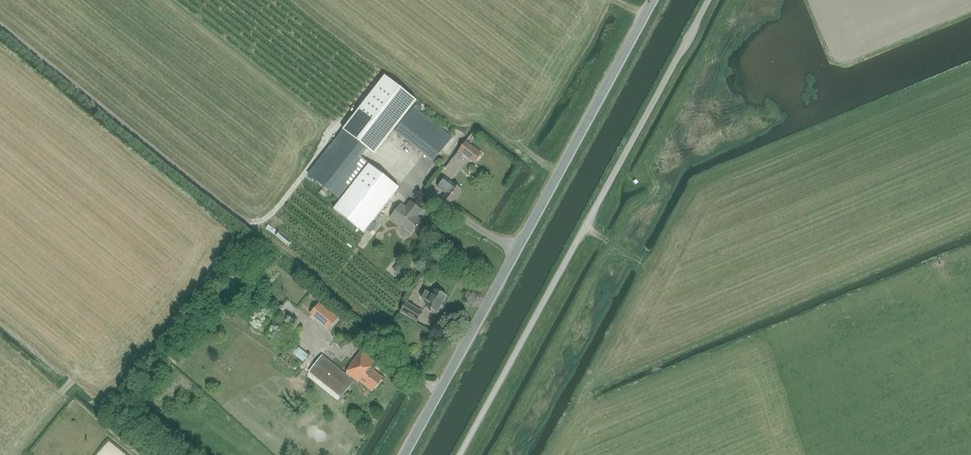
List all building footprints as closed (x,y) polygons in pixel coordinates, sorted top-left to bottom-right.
[(418,101),(387,76),(308,174),(341,200),(334,210),(363,233),(399,188),(361,158),(368,149),(375,154),(418,101)] [(452,137),(414,107),(395,131),(433,161),(452,137)] [(475,162),(481,153),(465,142),(459,151),(475,162)] [(494,149),(487,161),(499,168),(506,155),(494,149)] [(444,196),(452,203),(462,190),(454,183),(453,184),(445,178),(438,187),(446,193),(444,196)] [(257,183),(255,187),(265,192),(267,188),(257,183)] [(417,218),(422,211),(411,202),(406,209),(401,205),(391,218),(412,234),(422,221),(417,218)] [(291,248),(288,253),(297,258),(300,253),(291,248)] [(438,313),(446,297),(435,291),(432,296),(426,293),(422,300),(428,303),(426,307),(438,313)] [(470,305),(474,300),(467,295),(463,299),(470,305)] [(320,302),(312,312),(330,328),(339,318),(320,302)] [(422,313),(415,309),(406,304),(401,314),(416,323),(422,313)] [(374,393),(384,379),(374,371),(378,365),(361,352),(345,372),(359,383),(360,382),(374,393)] [(342,399),(354,382),(321,357),(309,373),(342,399)]
